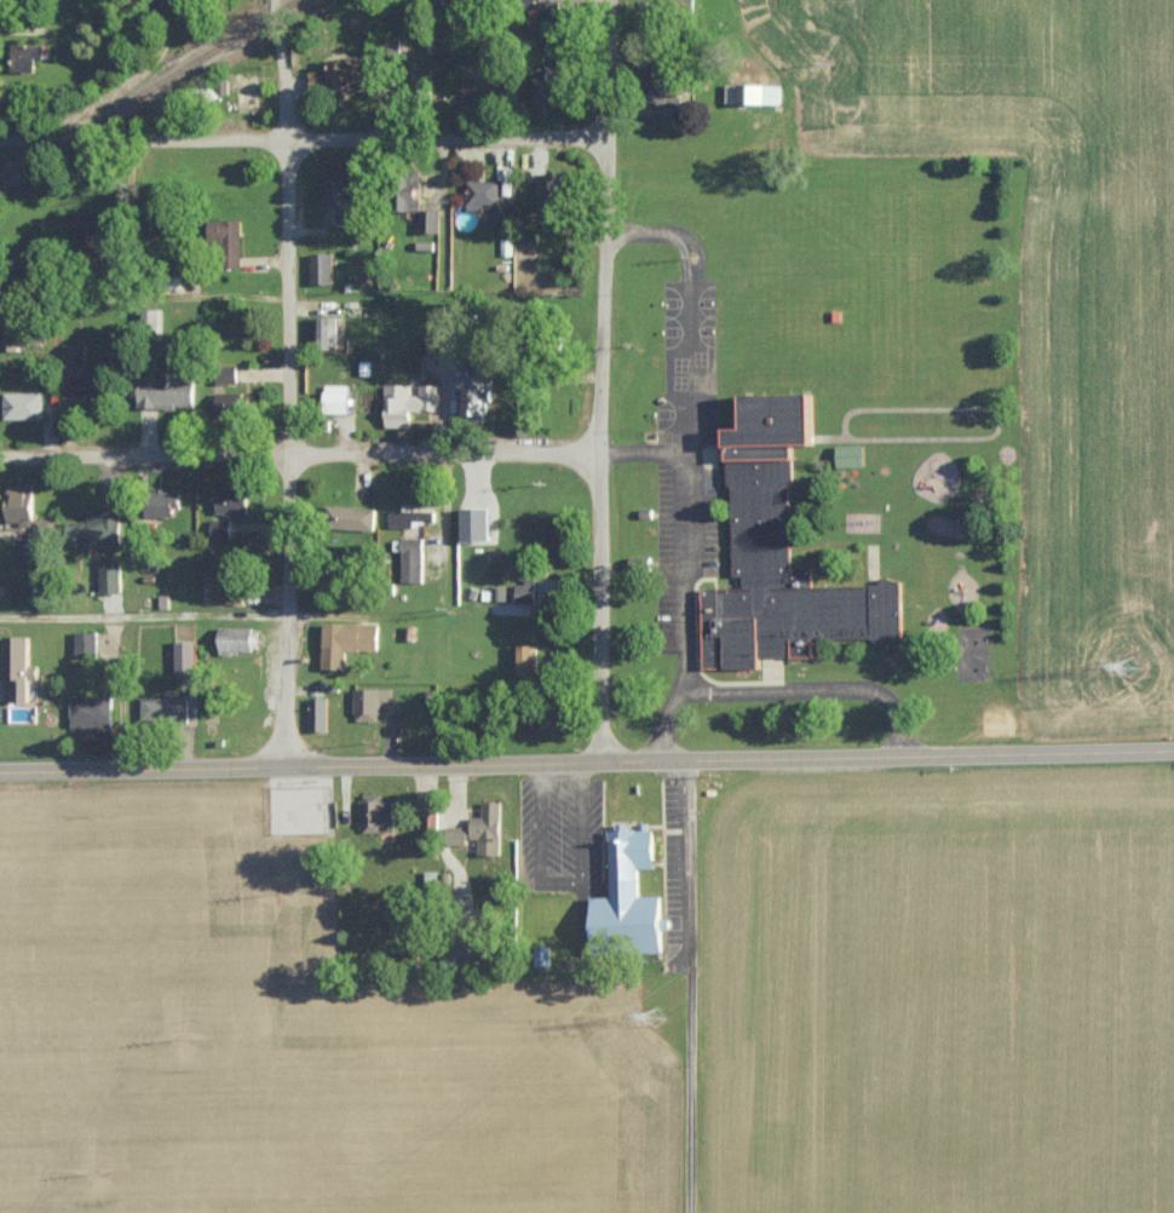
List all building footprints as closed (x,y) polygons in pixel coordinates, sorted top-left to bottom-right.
[(562,0),(541,1),(542,30),(563,29),(562,0)] [(14,44),(15,75),(37,74),(37,57),(46,57),(45,44),(14,44)] [(311,71),(312,92),(370,88),(368,56),(331,58),(331,70),(311,71)] [(782,104),(783,85),(727,83),(726,103),(782,104)] [(339,221),(356,221),(356,173),(326,173),(326,204),(339,204),(339,221)] [(539,173),(539,210),(565,209),(565,173),(539,173)] [(500,180),(468,180),(468,211),(484,211),(484,204),(500,204),(500,180)] [(514,206),(491,206),(491,228),(514,227),(514,206)] [(440,210),(421,209),(420,231),(439,232),(440,210)] [(76,251),(108,251),(107,212),(76,213),(76,251)] [(241,219),(211,221),(212,247),(242,245),(241,219)] [(310,253),(311,284),(334,284),(333,253),(310,253)] [(315,346),(335,346),(336,317),(315,316),(315,346)] [(7,328),(7,349),(36,349),(35,327),(7,328)] [(62,364),(84,365),(84,343),(62,343),(62,364)] [(462,389),(462,419),(490,419),(490,401),(495,401),(495,367),(475,367),(475,374),(451,374),(451,389),(462,389)] [(140,378),(139,407),(195,408),(196,380),(176,379),(176,373),(161,372),(161,379),(140,378)] [(63,399),(103,400),(103,374),(64,373),(63,399)] [(351,384),(326,384),(326,413),(351,413),(351,384)] [(438,410),(439,384),(419,384),(419,395),(411,394),(411,384),(387,384),(386,427),(412,427),(412,410),(438,410)] [(4,419),(42,419),(42,391),(4,392),(4,419)] [(211,393),(211,413),(254,411),(253,391),(211,393)] [(706,669),(763,668),(763,657),(815,656),(815,640),(905,638),(904,583),(813,585),(812,568),(794,568),(791,445),(822,444),(821,393),(752,395),(753,428),(734,428),(735,460),(731,460),(734,576),(745,575),(745,587),(704,588),(706,669)] [(865,444),(839,445),(840,467),(866,466),(865,444)] [(10,523),(35,524),(35,532),(51,532),(52,518),(36,517),(38,485),(12,484),(10,523)] [(217,512),(248,513),(249,487),(218,486),(217,512)] [(180,515),(180,491),(152,491),(152,516),(180,515)] [(434,511),(411,510),(411,503),(401,503),(401,510),(389,510),(388,524),(434,526),(434,511)] [(376,507),(336,506),(335,529),(375,530),(376,507)] [(465,541),(492,541),(493,508),(465,507),(465,541)] [(121,512),(89,513),(89,520),(67,521),(67,546),(121,545),(121,512)] [(231,537),(231,519),(210,520),(210,537),(231,537)] [(547,548),(567,547),(567,520),(546,520),(547,548)] [(423,582),(424,538),(402,538),(402,582),(423,582)] [(211,602),(240,603),(241,550),(212,549),(212,566),(204,566),(203,582),(212,582),(211,602)] [(121,592),(120,564),(99,564),(99,593),(121,592)] [(518,603),(536,603),(536,581),(517,581),(518,603)] [(380,652),(379,622),(325,623),(326,654),(380,652)] [(220,652),(254,653),(255,627),(220,626),(220,652)] [(97,632),(75,632),(75,657),(97,656),(97,632)] [(32,701),(33,679),(38,679),(39,665),(33,665),(33,636),(7,636),(7,701),(32,701)] [(177,673),(196,673),(196,641),(176,641),(177,673)] [(538,645),(516,645),(515,674),(537,674),(538,645)] [(380,720),(380,700),(392,700),(391,689),(354,689),(355,720),(380,720)] [(113,696),(71,696),(70,727),(112,728),(113,696)] [(143,697),(142,724),(188,725),(188,698),(143,697)] [(328,698),(309,697),(309,731),(328,731),(328,698)] [(382,794),(363,793),(362,831),(396,832),(396,800),(381,800),(382,794)] [(502,801),(483,801),(484,816),(472,816),(473,839),(479,839),(479,855),(503,855),(502,801)] [(597,955),(635,954),(635,950),(650,949),(650,953),(668,953),(667,895),(641,896),(641,868),(659,868),(658,829),(624,830),(611,830),(613,897),(596,897),(597,955)]
